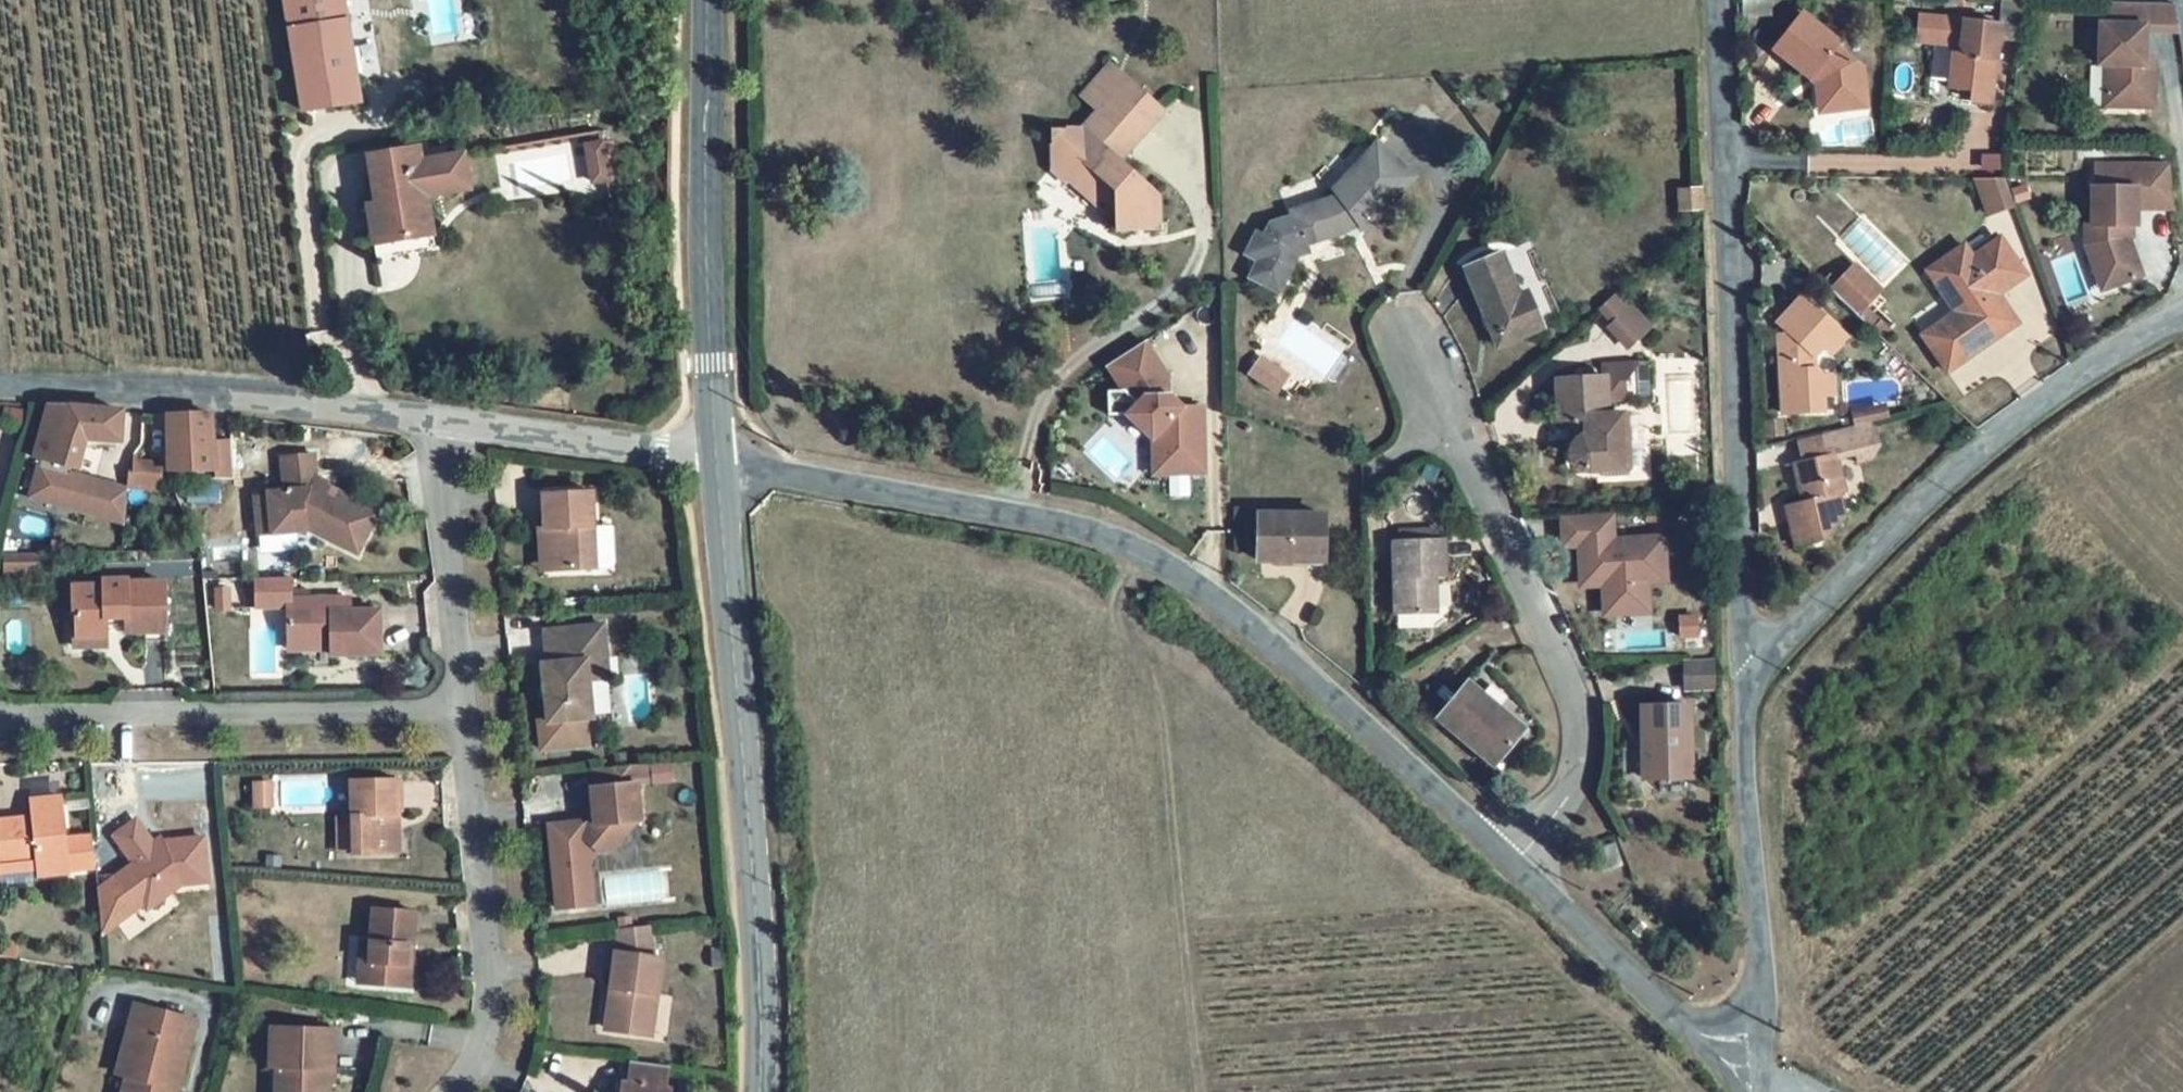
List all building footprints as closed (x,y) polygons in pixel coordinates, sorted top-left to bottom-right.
[(301,113),(356,104),(339,0),(282,0),(301,113)] [(1834,46),(1798,15),(1769,50),(1805,81),(1810,75),(1815,80),(1811,86),(1810,100),(1832,98),(1833,113),(1858,110),(1858,71),(1831,50),(1834,46)] [(2138,21),(2095,19),(2093,59),(2101,60),(2100,91),(2118,92),(2123,101),(2147,102),(2149,61),(2139,60),(2138,21)] [(2008,28),(1952,22),(1949,47),(1935,46),(1930,89),(1953,91),(1951,101),(1998,105),(2008,28)] [(1111,215),(1112,229),(1150,228),(1151,200),(1106,162),(1153,104),(1102,58),(1075,90),(1090,105),(1071,130),(1042,131),(1041,160),(1036,167),(1060,184),(1065,178),(1111,215)] [(1359,218),(1362,225),(1407,176),(1373,143),(1333,183),(1338,189),(1286,203),(1287,209),(1271,220),(1263,234),(1255,232),(1241,250),(1258,263),(1250,277),(1274,294),(1304,251),(1294,245),(1359,218)] [(600,146),(584,148),(586,160),(602,158),(606,180),(615,179),(610,145),(600,147),(600,146)] [(417,161),(415,147),(364,156),(373,204),(364,205),(366,216),(380,213),(385,243),(429,236),(423,196),(452,192),(450,182),(456,174),(463,173),(461,154),(417,161)] [(2095,185),(2087,185),(2086,224),(2080,224),(2082,251),(2103,292),(2113,286),(2142,272),(2123,237),(2122,225),(2131,225),(2130,207),(2171,208),(2167,165),(2095,163),(2095,185)] [(2003,184),(1978,183),(1991,214),(2011,207),(2003,184)] [(1697,190),(1679,191),(1679,209),(1698,208),(1697,190)] [(1968,251),(1943,267),(1968,305),(1922,335),(1943,368),(2013,322),(1997,298),(2024,280),(2001,245),(1976,262),(1968,251)] [(1495,253),(1460,266),(1492,345),(1540,326),(1524,286),(1510,291),(1495,253)] [(1866,303),(1880,288),(1857,265),(1834,289),(1874,328),(1883,319),(1866,303)] [(1600,310),(1613,324),(1608,328),(1629,349),(1654,325),(1620,291),(1600,310)] [(1841,330),(1806,295),(1781,322),(1789,330),(1784,335),(1782,334),(1785,412),(1820,410),(1819,395),(1818,376),(1817,355),(1825,347),(1841,330)] [(1841,330),(1825,347),(1833,354),(1849,338),(1841,330)] [(1203,473),(1202,407),(1180,407),(1168,396),(1167,378),(1144,342),(1108,366),(1124,391),(1108,391),(1109,416),(1127,415),(1154,440),(1155,474),(1203,473)] [(1287,375),(1260,354),(1250,368),(1277,389),(1287,375)] [(1818,376),(1819,395),(1830,394),(1829,376),(1818,376)] [(1598,379),(1552,379),(1554,414),(1579,415),(1579,439),(1573,444),(1569,451),(1569,461),(1577,466),(1621,467),(1621,412),(1599,412),(1598,379)] [(117,440),(118,410),(69,409),(45,408),(33,461),(75,471),(82,439),(117,440)] [(207,413),(165,411),(167,467),(213,467),(210,440),(207,413)] [(1867,412),(1855,414),(1858,427),(1821,435),(1826,457),(1793,464),(1799,489),(1801,489),(1804,501),(1785,506),(1794,546),(1820,541),(1843,519),(1838,496),(1844,494),(1836,461),(1856,456),(1859,463),(1870,460),(1878,448),(1872,424),(1870,425),(1867,412)] [(230,440),(210,440),(213,467),(216,477),(233,476),(230,440)] [(312,456),(281,459),(285,493),(268,495),(268,498),(255,499),(259,537),(320,530),(318,535),(358,554),(377,515),(336,496),(337,493),(321,486),(323,482),(315,478),(312,456)] [(130,469),(124,469),(124,486),(155,486),(159,465),(130,465),(130,469)] [(589,495),(540,498),(542,533),(538,533),(539,574),(611,570),(611,565),(609,529),(591,530),(589,495)] [(1588,517),(1590,546),(1576,547),(1579,588),(1601,586),(1603,616),(1644,613),(1642,583),(1661,581),(1657,541),(1607,545),(1605,516),(1588,517)] [(1313,520),(1256,519),(1255,558),(1312,559),(1313,520)] [(1439,544),(1391,545),(1392,614),(1431,614),(1431,577),(1439,577),(1439,544)] [(288,580),(254,581),(256,610),(285,610),(286,651),(328,651),(329,658),(378,657),(377,613),(347,613),(346,601),(288,603),(288,580)] [(103,587),(72,587),(73,613),(75,612),(75,637),(72,637),(73,648),(104,647),(104,627),(125,627),(125,634),(143,634),(144,643),(165,642),(164,584),(125,584),(125,581),(103,581),(103,587)] [(601,627),(542,632),(545,665),(541,666),(546,726),(589,722),(586,683),(606,682),(601,627)] [(1493,714),(1465,688),(1433,722),(1482,766),(1506,740),(1486,721),(1493,714)] [(1684,711),(1634,712),(1635,749),(1642,749),(1642,774),(1685,773),(1684,711)] [(644,763),(593,768),(595,787),(591,788),(592,805),(587,806),(588,822),(584,826),(579,823),(549,827),(558,909),(593,905),(589,864),(598,851),(613,849),(621,840),(635,822),(641,821),(637,784),(646,783),(644,763)] [(398,781),(350,782),(351,817),(338,817),(340,856),(400,853),(398,781)] [(269,784),(254,784),(254,809),(269,808),(269,784)] [(33,863),(36,879),(65,876),(65,873),(91,870),(88,840),(62,843),(57,801),(27,804),(29,825),(20,827),(19,823),(0,825),(0,866),(33,863)] [(133,820),(113,834),(130,860),(116,871),(144,907),(179,880),(201,880),(198,834),(160,837),(154,828),(144,836),(133,820)] [(1614,842),(1594,848),(1600,869),(1620,863),(1614,842)] [(414,913),(375,910),(372,941),(365,940),(361,983),(408,988),(410,966),(405,966),(406,946),(411,946),(414,913)] [(646,929),(615,932),(617,956),(613,955),(608,991),(617,992),(609,1033),(646,1040),(659,962),(651,961),(646,929)] [(133,1005),(115,1073),(125,1076),(121,1091),(174,1091),(193,1021),(133,1005)] [(269,1028),(268,1069),(273,1069),(273,1091),(323,1091),(323,1084),(333,1084),(334,1029),(269,1028)] [(632,1065),(630,1087),(624,1086),(623,1091),(664,1091),(664,1089),(660,1089),(661,1069),(632,1065)]
